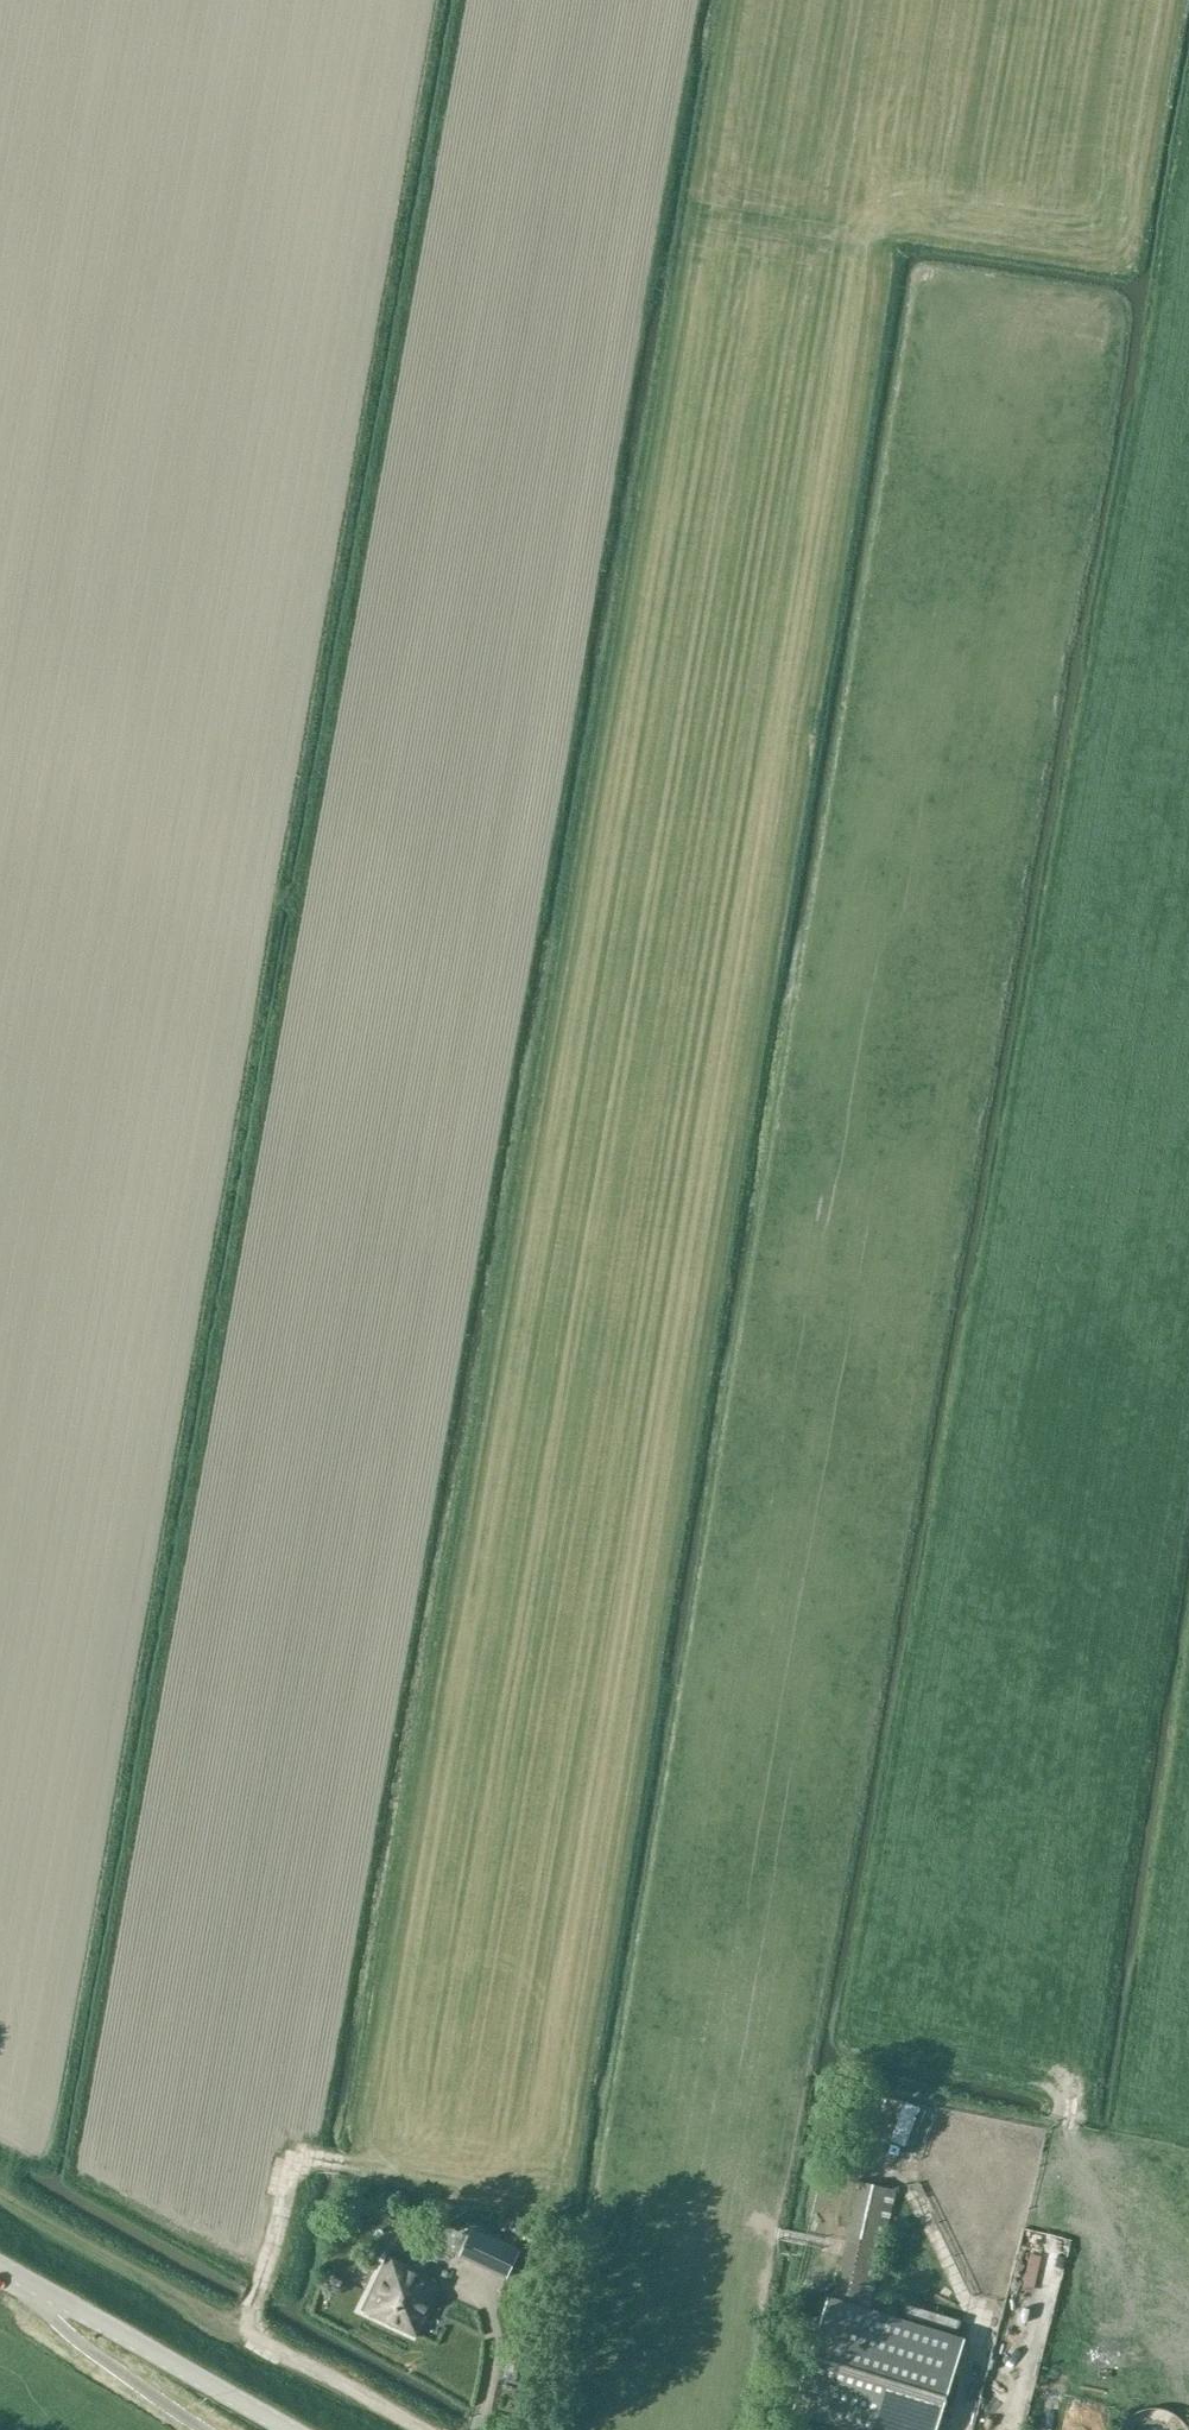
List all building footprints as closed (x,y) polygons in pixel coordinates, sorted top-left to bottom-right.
[(874,2183),(860,2180),(835,2295),(828,2294),(793,2411),(854,2429),(936,2429),(965,2337),(871,2308),(897,2188),(874,2183)] [(473,2227),(460,2253),(507,2275),(519,2249),(473,2227)] [(417,2337),(434,2301),(442,2285),(427,2277),(429,2274),(391,2256),(387,2254),(361,2310),(417,2337)]
